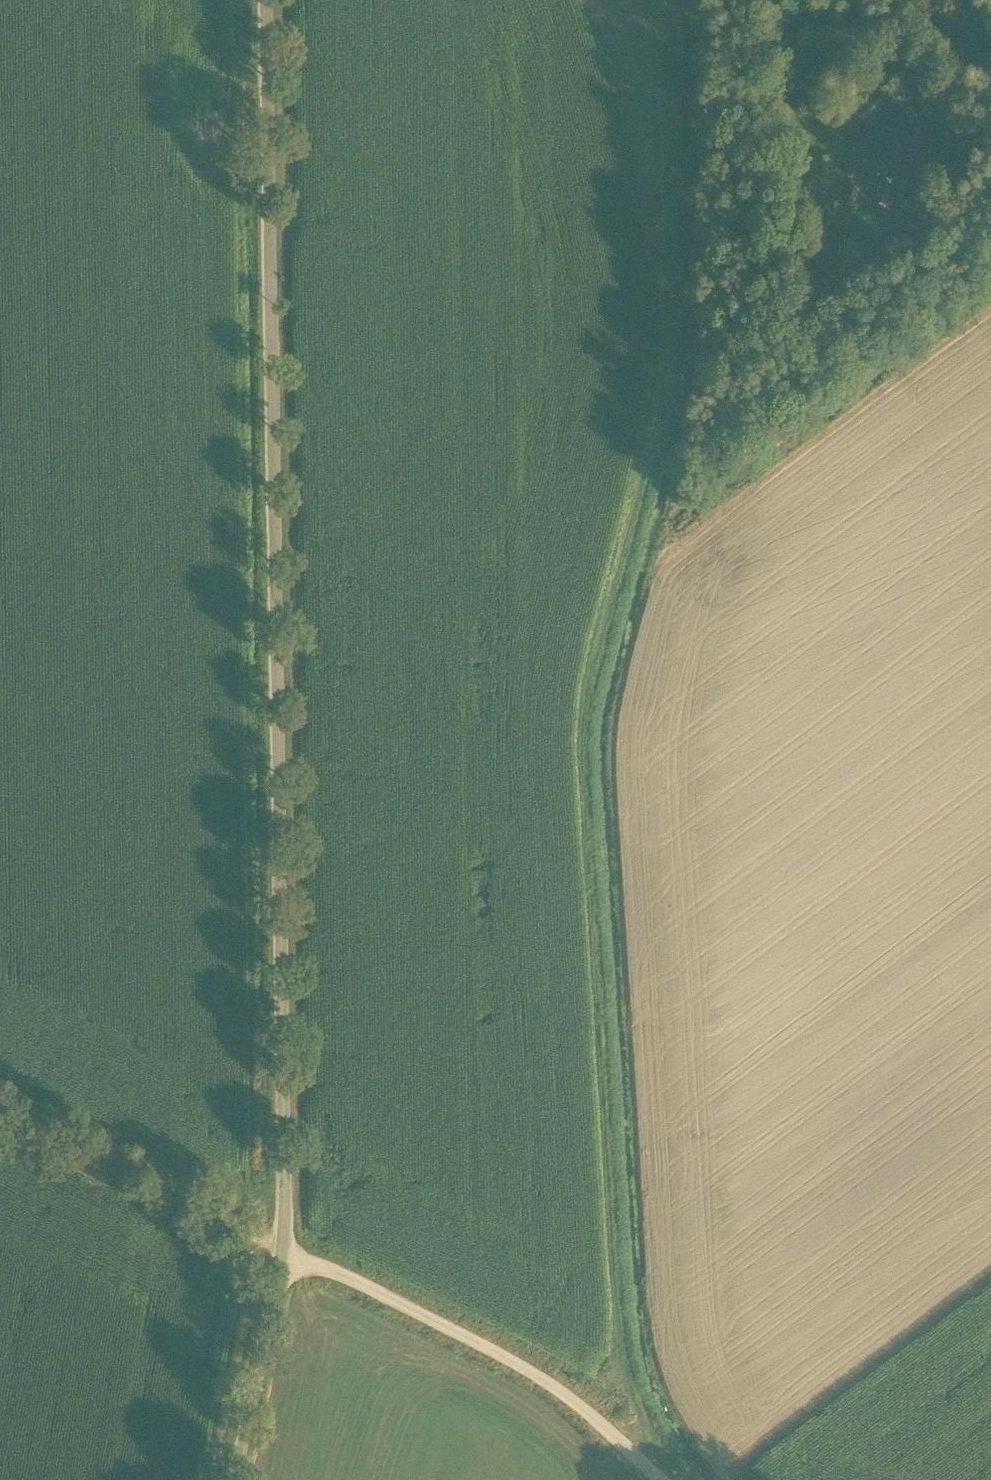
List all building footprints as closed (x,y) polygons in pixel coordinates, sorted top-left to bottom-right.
[(882,183),(874,202),(891,209),(899,191),(882,183)]
